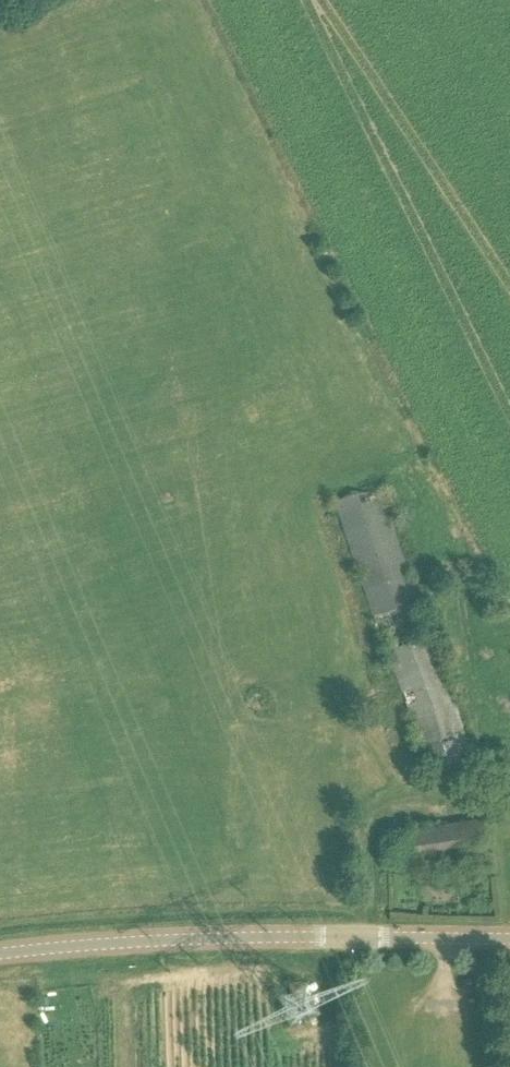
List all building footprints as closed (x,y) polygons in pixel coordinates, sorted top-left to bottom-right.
[(426,771),(471,756),(379,486),(335,502),(426,771)] [(413,866),(485,856),(479,818),(408,829),(413,866)]
